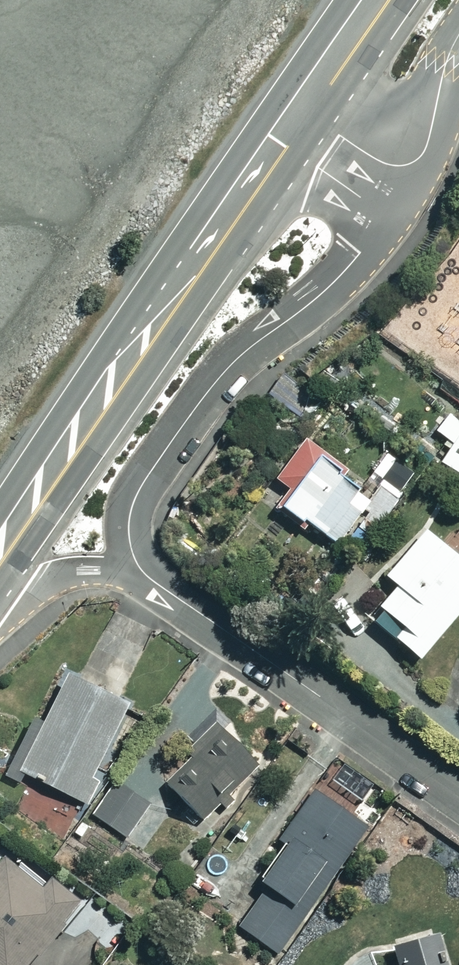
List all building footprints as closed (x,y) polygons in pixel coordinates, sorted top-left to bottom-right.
[(448,417),(437,435),(458,449),(458,424),(448,417)] [(301,500),(289,518),(339,552),(359,523),(372,532),(395,499),(309,441),(279,485),(301,500)] [(458,472),(458,449),(449,465),(458,472)] [(424,666),(458,625),(458,558),(431,534),(390,583),(399,590),(372,622),(424,666)] [(38,726),(15,777),(90,810),(135,709),(72,681),(49,731),(38,726)] [(228,735),(170,789),(207,827),(264,773),(228,735)] [(147,804),(112,783),(92,816),(127,837),(147,804)] [(236,925),(279,958),(374,832),(335,803),(318,825),(305,815),(284,843),(293,850),(236,925)] [(0,869),(0,964),(39,964),(89,906),(63,884),(54,894),(10,858),(0,869)] [(442,938),(396,952),(400,964),(451,964),(442,938)]
